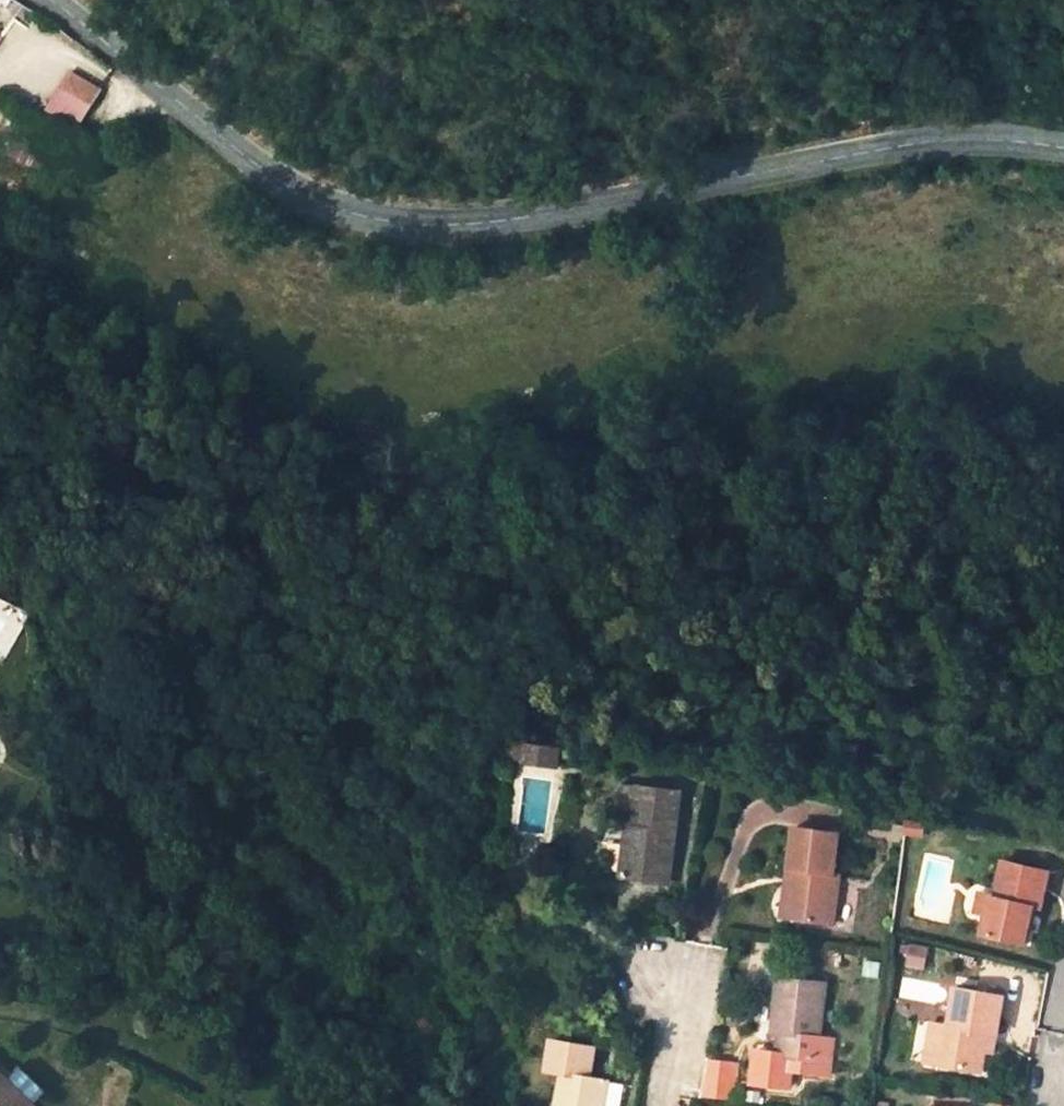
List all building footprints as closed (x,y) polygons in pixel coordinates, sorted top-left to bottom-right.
[(0,13),(0,46),(12,54),(28,30),(1,11),(0,13)] [(76,129),(99,85),(64,67),(41,111),(76,129)] [(519,761),(521,749),(510,748),(509,760),(519,761)] [(521,749),(519,761),(519,766),(551,769),(553,753),(521,749)] [(627,844),(623,880),(669,886),(680,796),(640,791),(633,845),(627,844)] [(903,844),(905,828),(900,827),(897,843),(903,844)] [(791,874),(800,876),(794,921),(830,926),(837,880),(832,879),(836,839),(796,833),(791,874)] [(1040,913),(1048,877),(1005,865),(995,901),(989,900),(984,919),(979,939),(1023,951),(1032,912),(1040,913)] [(785,920),(794,921),(800,876),(791,874),(785,920)] [(984,919),(989,900),(978,897),(973,916),(984,919)] [(780,1036),(776,1059),(817,1065),(817,1061),(822,1061),(824,1041),(818,1041),(826,987),(779,981),(772,1035),(780,1036)] [(951,1030),(944,1068),(990,1078),(994,1057),(998,1039),(1006,1040),(1013,1003),(965,994),(957,1031),(951,1030)] [(935,1067),(944,1068),(951,1030),(943,1028),(935,1067)] [(994,1057),(1002,1058),(1006,1040),(998,1039),(994,1057)] [(546,1074),(563,1078),(584,1082),(588,1079),(593,1053),(552,1046),(546,1074)] [(4,1070),(0,1074),(0,1078),(30,1105),(32,1105),(36,1101),(4,1070)] [(0,1078),(0,1105),(30,1105),(0,1078)] [(558,1105),(603,1105),(606,1085),(584,1082),(563,1078),(558,1105)]
